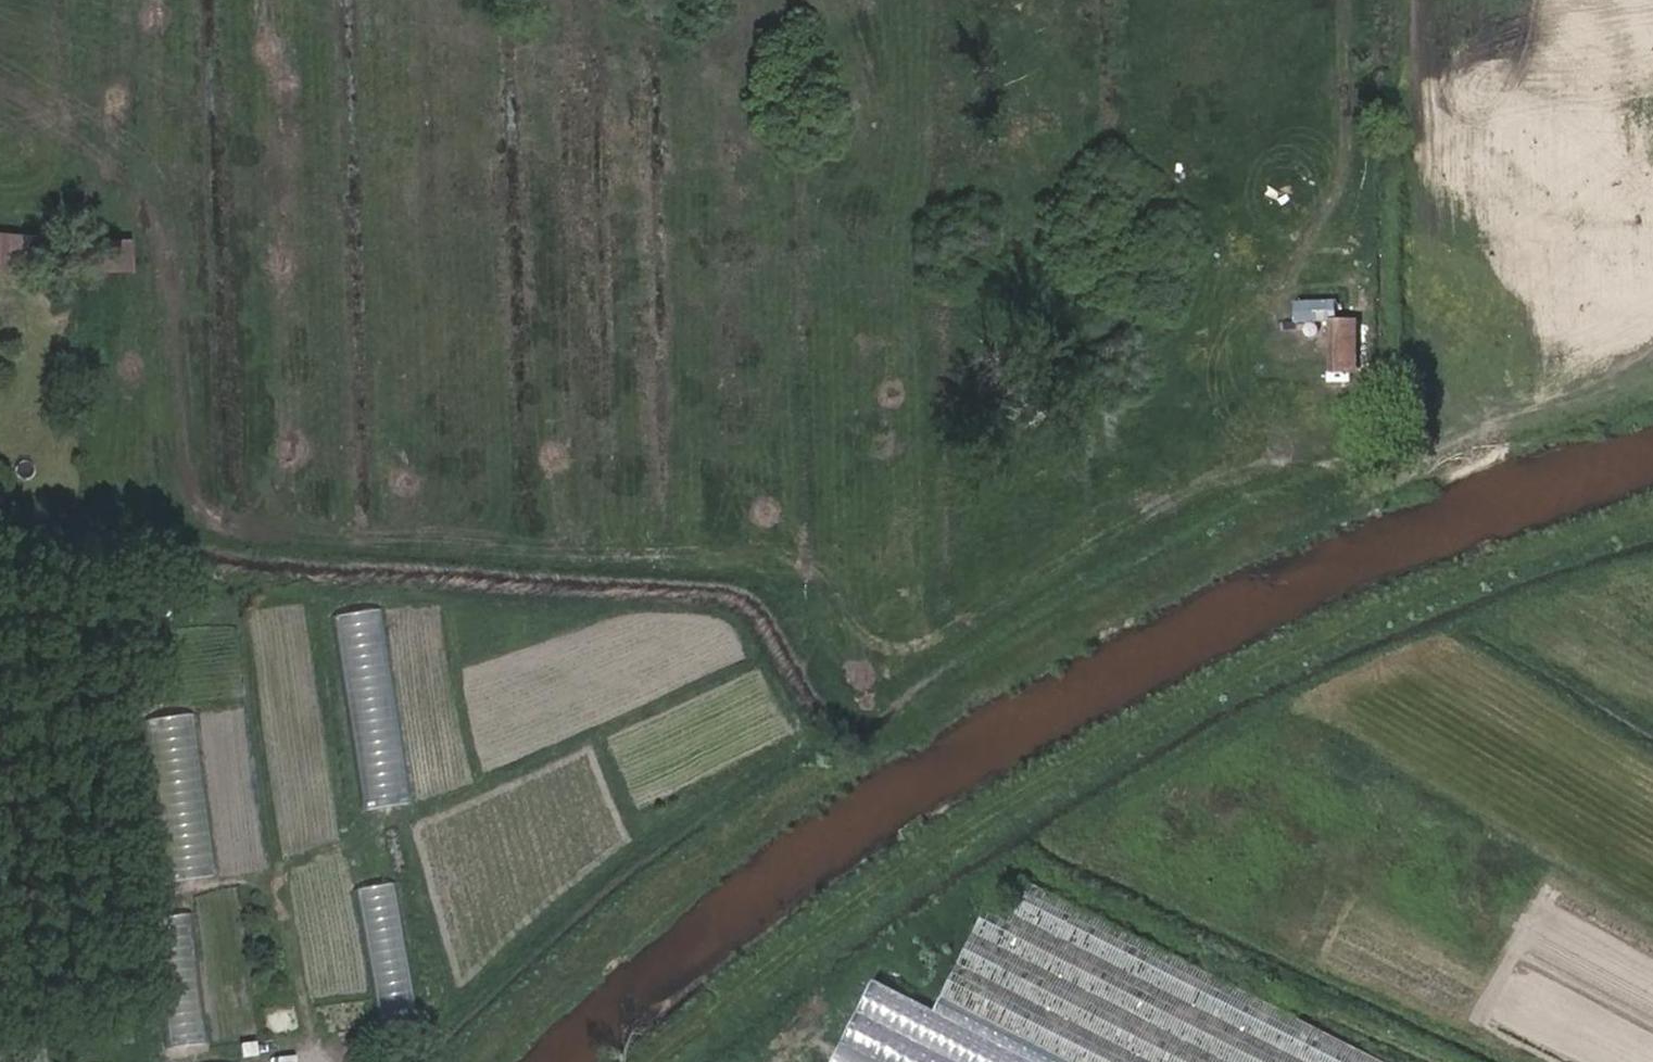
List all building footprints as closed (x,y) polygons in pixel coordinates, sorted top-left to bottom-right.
[(4,274),(44,277),(47,235),(0,231),(0,262),(5,262),(4,274)] [(107,271),(136,271),(136,238),(107,238),(107,271)] [(1331,318),(1330,374),(1359,374),(1360,318),(1331,318)] [(408,802),(383,608),(339,613),(364,808),(408,802)] [(214,875),(194,712),(143,718),(162,881),(214,875)] [(1030,878),(1011,916),(994,908),(941,1011),(881,981),(839,1061),(1391,1061),(1030,878)] [(417,1010),(395,881),(358,887),(380,1016),(417,1010)] [(207,1042),(193,912),(158,916),(171,1046),(207,1042)] [(295,1060),(293,1047),(270,1050),(271,1061),(275,1061),(295,1060)] [(381,1052),(374,1061),(397,1061),(381,1052)]
